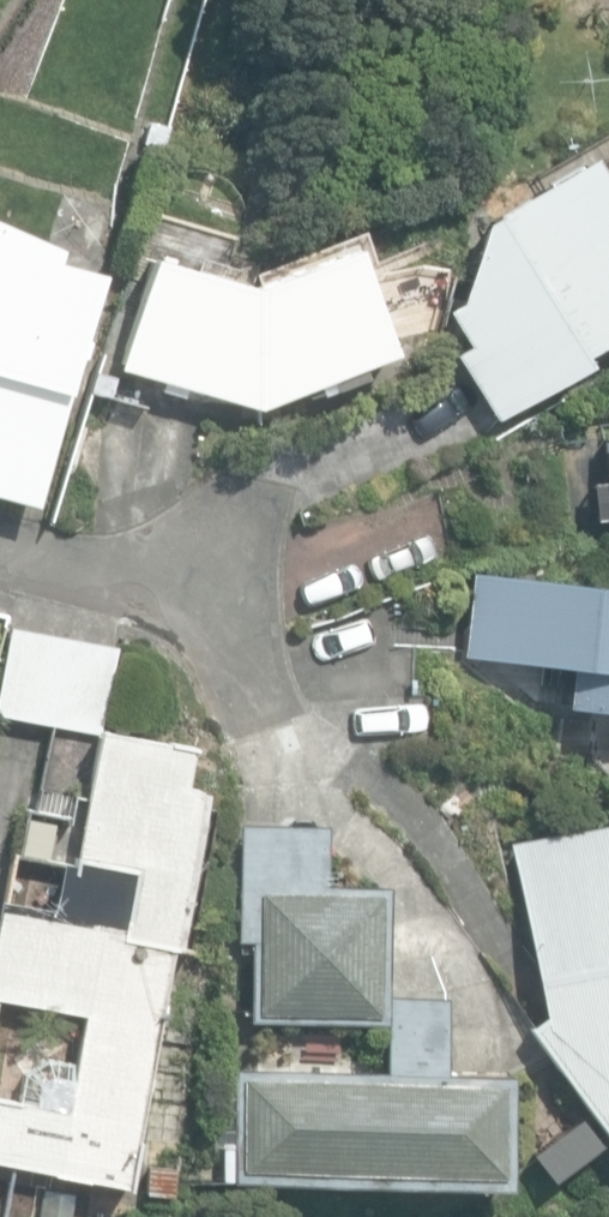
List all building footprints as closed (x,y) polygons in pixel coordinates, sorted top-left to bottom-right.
[(486,406),(608,334),(608,194),(586,154),(476,219),(457,304),(444,312),(464,347),(454,353),(486,406)] [(37,505),(101,274),(56,261),(60,247),(0,220),(0,495),(37,505)] [(91,392),(155,412),(161,392),(182,398),(185,389),(258,411),(395,354),(352,247),(254,287),(150,255),(119,357),(103,352),(91,392)] [(601,438),(606,481),(590,483),(594,517),(608,516),(608,437),(601,438)] [(608,710),(608,588),(474,573),(465,654),(569,666),(565,705),(608,710)] [(101,735),(101,732),(117,648),(9,627),(0,673),(0,717),(98,735),(101,735)] [(128,1185),(200,787),(187,785),(193,749),(102,733),(101,736),(98,736),(75,862),(130,872),(121,921),(4,900),(0,920),(0,1162),(128,1185)] [(608,1138),(608,820),(506,842),(543,1018),(528,1029),(608,1138)] [(249,1021),(385,1023),(387,995),(389,885),(328,884),(329,825),(234,824),(232,941),(250,941),(249,1021)] [(387,995),(385,1023),(384,1070),(234,1067),(232,1182),(507,1187),(509,1074),(442,1072),(443,996),(387,995)] [(532,1152),(552,1180),(599,1146),(580,1118),(532,1152)]
